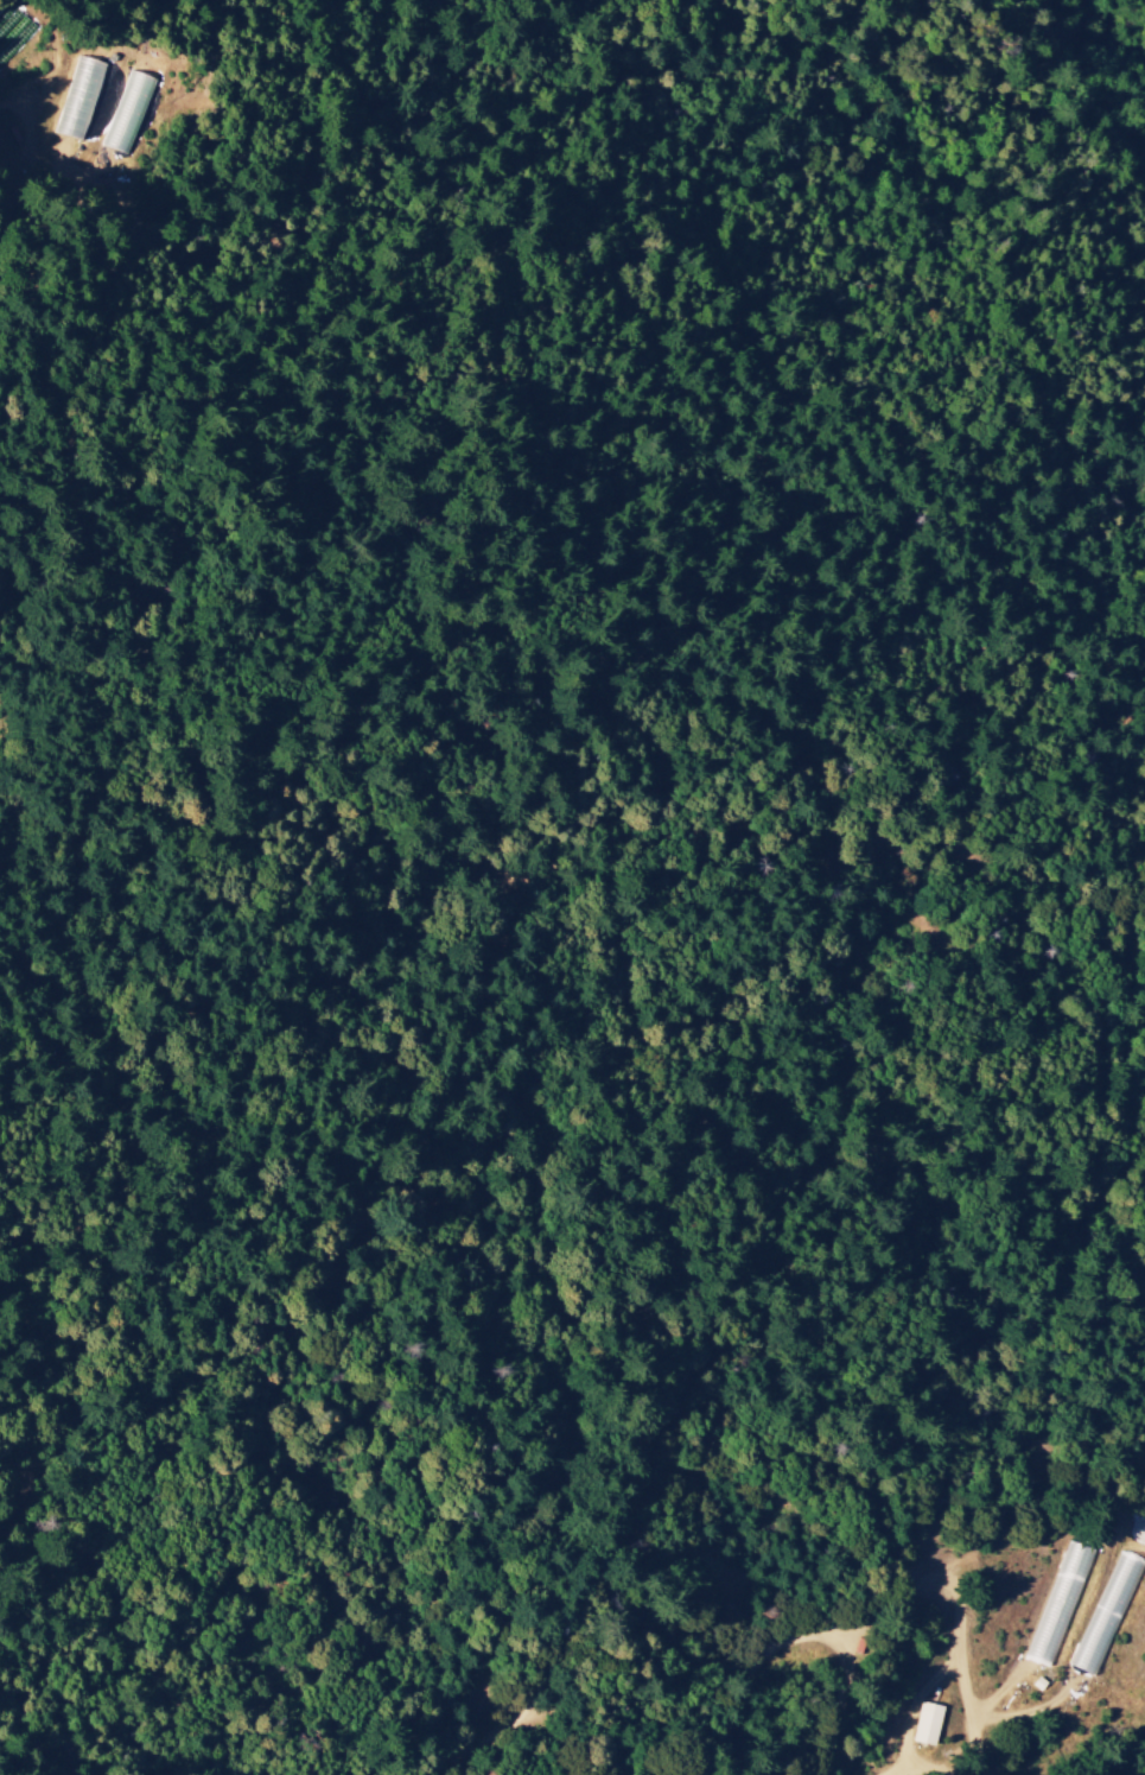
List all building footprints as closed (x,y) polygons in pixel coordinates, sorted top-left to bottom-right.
[(1030,1645),(1058,1654),(1081,1577),(1053,1569),(1030,1645)] [(942,1708),(920,1703),(912,1742),(934,1746),(942,1708)]
